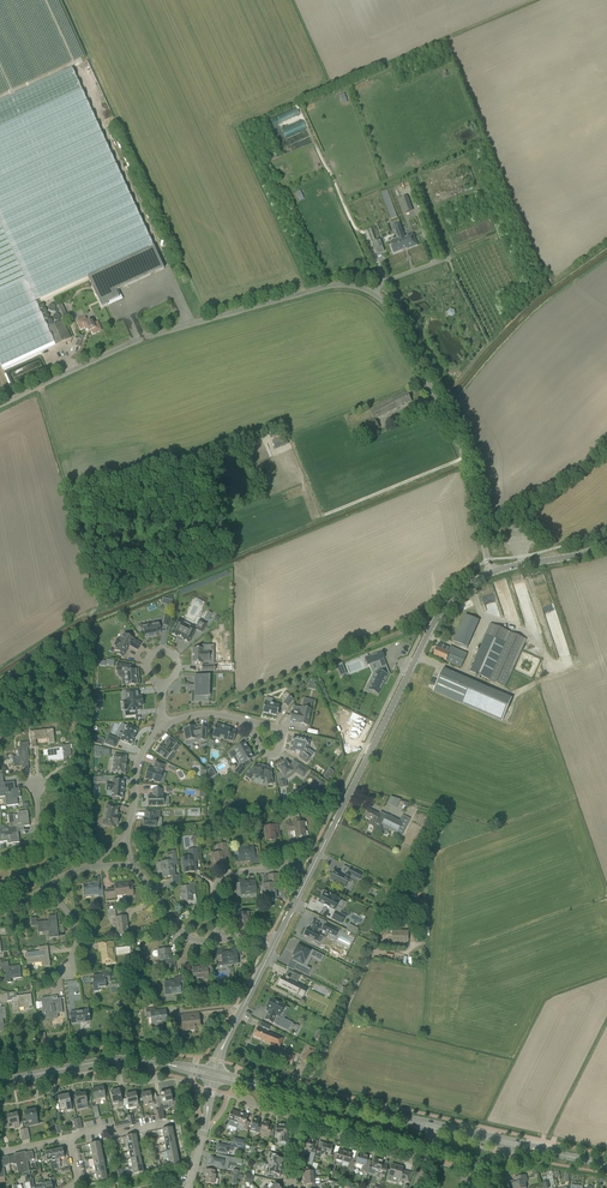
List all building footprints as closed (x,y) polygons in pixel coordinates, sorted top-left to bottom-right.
[(47,327),(35,300),(83,278),(87,276),(102,307),(108,305),(107,303),(119,297),(116,291),(164,269),(100,131),(72,68),(0,101),(0,364),(2,369),(55,345),(47,327)] [(298,108),(271,119),(274,126),(301,115),(298,108)] [(296,191),(298,201),(304,199),(302,190),(296,191)] [(413,212),(406,195),(400,197),(406,214),(413,212)] [(416,245),(414,240),(416,240),(414,234),(405,237),(399,222),(393,225),(399,240),(390,243),(393,253),(416,245)] [(382,246),(380,240),(374,242),(376,248),(382,246)] [(56,306),(61,318),(67,316),(62,304),(56,306)] [(91,330),(93,334),(101,330),(99,325),(97,322),(93,324),(92,321),(91,320),(90,320),(87,321),(85,317),(76,321),(78,324),(80,330),(84,328),(86,331),(87,332),(88,331),(91,330)] [(63,320),(47,327),(55,345),(71,338),(63,320)] [(370,410),(375,419),(396,408),(406,404),(411,401),(407,392),(402,394),(392,399),(370,410)] [(361,420),(358,413),(348,417),(351,424),(361,420)] [(379,428),(375,419),(358,428),(362,437),(379,428)] [(271,433),(274,439),(281,437),(278,430),(275,431),(274,430),(272,431),(272,433),(271,433)] [(273,445),(275,449),(288,444),(286,440),(273,445)] [(465,614),(463,619),(477,624),(479,620),(467,614),(465,614)] [(463,619),(457,632),(471,638),(477,624),(463,619)] [(183,639),(183,640),(189,643),(195,630),(189,628),(189,629),(183,626),(183,625),(177,621),(171,634),(176,637),(177,636),(183,639)] [(199,621),(195,629),(202,632),(206,624),(199,621)] [(161,633),(159,623),(140,626),(141,633),(143,633),(144,638),(158,636),(157,634),(161,633)] [(470,671),(504,687),(525,639),(491,624),(470,671)] [(457,632),(454,641),(455,642),(467,647),(471,638),(457,632)] [(114,643),(115,644),(114,645),(116,647),(114,650),(118,652),(116,654),(122,658),(126,651),(126,650),(129,645),(137,650),(141,644),(133,639),(124,633),(120,640),(117,639),(117,640),(115,641),(114,643)] [(434,656),(439,658),(446,661),(462,667),(467,653),(450,646),(450,647),(439,643),(434,656)] [(210,653),(210,645),(202,645),(202,649),(192,649),(192,664),(202,664),(202,661),(209,661),(209,653),(210,653)] [(385,682),(389,673),(387,667),(385,668),(384,667),(380,668),(377,661),(384,658),(382,651),(364,658),(367,665),(375,662),(378,670),(378,671),(371,684),(368,682),(364,690),(368,692),(369,690),(378,695),(384,681),(385,682)] [(344,668),(342,663),(335,666),(337,671),(344,668)] [(116,671),(120,671),(120,673),(120,674),(120,675),(121,675),(121,676),(122,676),(123,676),(125,676),(126,686),(137,685),(135,669),(129,670),(129,665),(117,664),(116,671)] [(462,702),(469,686),(439,674),(433,690),(462,702)] [(209,692),(209,686),(206,686),(206,682),(209,682),(209,676),(194,675),(194,685),(195,685),(195,691),(194,691),(194,690),(193,701),(210,701),(210,699),(206,699),(206,692),(209,692)] [(142,704),(143,702),(143,699),(142,698),(141,697),(138,697),(137,690),(126,691),(127,701),(123,701),(124,709),(127,709),(127,710),(139,709),(139,706),(140,706),(140,705),(142,705),(142,704)] [(287,707),(293,699),(288,696),(283,704),(287,707)] [(262,712),(277,716),(279,705),(264,702),(262,712)] [(289,721),(298,722),(297,724),(307,726),(311,709),(310,709),(312,703),(303,702),(302,707),(301,707),(300,713),(291,711),(289,721)] [(351,740),(357,740),(358,740),(359,739),(360,737),(362,737),(363,736),(366,731),(365,730),(367,727),(365,726),(367,722),(354,716),(351,721),(357,724),(351,736),(353,737),(351,740)] [(120,740),(131,745),(133,739),(135,736),(134,736),(137,730),(127,725),(126,726),(122,724),(120,729),(125,731),(120,740)] [(212,736),(216,737),(216,738),(220,740),(221,739),(227,741),(227,740),(233,741),(236,731),(230,730),(231,729),(215,724),(212,736)] [(194,726),(183,728),(186,741),(190,740),(191,744),(200,742),(200,740),(205,740),(205,727),(198,727),(198,729),(195,730),(194,726)] [(37,747),(36,740),(48,739),(49,743),(55,743),(53,729),(30,732),(32,748),(37,747)] [(94,744),(102,746),(104,739),(94,735),(94,744)] [(105,743),(115,748),(118,740),(108,735),(105,743)] [(156,752),(165,759),(171,751),(174,754),(179,746),(176,744),(176,743),(169,737),(162,747),(161,746),(159,748),(158,748),(156,750),(157,751),(156,752)] [(289,751),(300,754),(299,758),(306,763),(311,757),(306,753),(309,741),(293,737),(289,751)] [(29,759),(27,747),(29,747),(28,742),(19,743),(20,748),(18,748),(19,756),(12,757),(13,761),(13,767),(22,766),(22,769),(29,768),(28,759),(29,759)] [(228,754),(231,759),(237,755),(242,764),(253,758),(250,753),(251,752),(248,748),(247,748),(244,743),(234,749),(235,750),(228,754)] [(71,755),(70,744),(59,746),(59,748),(47,750),(48,761),(63,759),(63,756),(71,755)] [(126,763),(125,763),(126,757),(114,756),(112,772),(124,774),(125,768),(126,763)] [(148,768),(145,779),(156,782),(163,784),(165,779),(161,778),(163,772),(162,772),(165,764),(156,761),(153,770),(148,768)] [(280,772),(277,775),(278,780),(279,788),(286,787),(285,779),(283,779),(283,778),(284,777),(293,771),(303,778),(308,771),(299,765),(296,769),(290,765),(289,766),(285,761),(281,764),(280,764),(277,766),(278,767),(277,768),(280,772)] [(273,784),(271,771),(266,770),(267,767),(255,764),(255,765),(253,764),(245,776),(250,779),(252,776),(255,777),(255,778),(263,780),(264,780),(267,781),(267,784),(273,784)] [(234,772),(239,776),(245,769),(240,765),(234,772)] [(117,798),(122,798),(122,797),(123,796),(123,793),(124,780),(113,779),(112,782),(107,782),(106,786),(106,791),(111,791),(111,797),(113,797),(117,798)] [(322,792),(325,782),(319,781),(318,785),(316,785),(315,790),(322,792)] [(5,797),(6,806),(18,805),(17,798),(20,797),(19,788),(15,789),(14,782),(4,783),(5,797)] [(153,796),(148,796),(148,806),(152,806),(158,806),(163,806),(163,796),(162,796),(162,789),(153,789),(153,796)] [(389,805),(399,808),(401,799),(391,796),(389,805)] [(118,818),(119,817),(116,816),(118,807),(107,804),(102,824),(113,827),(114,824),(117,825),(117,823),(118,823),(119,819),(118,818)] [(370,820),(368,825),(374,828),(376,823),(386,828),(386,829),(387,829),(397,834),(397,833),(402,835),(409,821),(401,817),(399,821),(386,815),(384,814),(383,816),(381,815),(369,809),(367,813),(367,812),(366,813),(364,816),(365,817),(365,818),(370,820)] [(154,810),(145,810),(145,818),(143,818),(143,822),(142,823),(142,825),(143,826),(143,828),(156,828),(156,819),(160,819),(160,811),(154,811),(154,810)] [(8,816),(9,828),(17,827),(29,826),(28,811),(18,812),(18,814),(8,816)] [(293,823),(286,824),(287,831),(295,830),(296,837),(305,836),(303,822),(300,822),(299,819),(299,813),(291,813),(292,820),(293,823)] [(265,827),(266,841),(275,840),(275,833),(278,832),(277,825),(265,827)] [(2,829),(0,829),(0,842),(7,841),(7,836),(10,836),(11,843),(19,842),(17,827),(9,828),(2,829)] [(218,844),(219,851),(219,853),(212,854),(213,863),(214,869),(225,867),(224,857),(228,856),(227,848),(225,848),(225,844),(218,844)] [(250,860),(250,864),(259,863),(257,848),(238,850),(239,852),(235,853),(234,855),(235,857),(236,858),(236,862),(250,860)] [(167,856),(168,861),(161,862),(163,877),(175,876),(173,865),(177,865),(176,855),(175,851),(170,851),(171,855),(167,856)] [(194,861),(198,861),(197,852),(189,853),(189,857),(182,858),(183,867),(184,873),(196,871),(194,861)] [(359,880),(361,875),(349,869),(347,873),(359,880)] [(334,884),(339,886),(340,885),(344,888),(347,882),(351,885),(354,879),(345,874),(344,877),(339,874),(339,875),(333,873),(330,880),(335,883),(334,884)] [(265,884),(263,884),(265,899),(276,898),(275,888),(279,887),(277,874),(268,875),(269,882),(265,882),(265,884)] [(256,889),(258,889),(258,885),(255,885),(255,881),(245,882),(245,879),(236,880),(237,894),(239,895),(242,895),(242,893),(246,892),(246,893),(251,893),(251,896),(253,897),(257,897),(256,889)] [(195,893),(193,882),(186,883),(186,887),(181,887),(182,896),(181,897),(181,901),(183,901),(183,902),(192,900),(191,893),(195,893)] [(103,893),(102,887),(98,887),(97,883),(84,885),(85,895),(91,895),(94,894),(95,897),(99,896),(103,896),(103,893)] [(106,890),(107,899),(116,898),(116,895),(125,894),(126,897),(133,896),(132,887),(128,887),(128,884),(114,885),(114,889),(106,890)] [(334,910),(336,905),(342,908),(344,903),(331,895),(331,894),(324,891),(323,891),(322,892),(322,893),(322,894),(323,894),(322,895),(321,896),(318,903),(324,905),(324,906),(325,906),(327,907),(328,908),(334,910)] [(394,904),(390,911),(397,915),(401,908),(394,904)] [(107,910),(108,917),(116,917),(115,909),(107,910)] [(232,910),(233,919),(237,918),(238,929),(249,927),(248,912),(241,913),(240,909),(232,910)] [(341,924),(345,916),(335,911),(332,919),(341,924)] [(30,919),(31,925),(37,925),(38,931),(48,930),(49,938),(59,937),(56,916),(48,917),(48,921),(37,922),(36,918),(30,919)] [(116,918),(117,934),(128,933),(126,916),(116,918)] [(338,931),(324,924),(323,927),(313,921),(309,929),(307,929),(306,930),(305,930),(303,933),(304,934),(304,936),(309,938),(309,940),(314,942),(315,941),(319,934),(318,934),(320,929),(335,936),(338,931)] [(355,933),(357,929),(349,925),(347,929),(355,933)] [(391,946),(408,947),(408,931),(391,931),(391,946)] [(101,952),(103,965),(113,963),(111,947),(114,947),(113,942),(99,944),(100,952),(101,952)] [(26,953),(27,964),(41,963),(41,967),(50,966),(48,946),(39,947),(39,951),(26,953)] [(117,954),(131,954),(130,946),(116,947),(117,954)] [(293,954),(293,956),(295,957),(293,960),(297,963),(294,969),(307,976),(310,969),(302,965),(304,961),(304,962),(308,955),(320,961),(323,956),(324,956),(312,950),(311,951),(308,949),(307,951),(298,946),(296,951),(295,950),(295,952),(294,952),(293,954)] [(237,956),(240,956),(239,947),(231,948),(232,952),(221,953),(221,949),(214,950),(215,966),(237,963),(237,956)] [(152,954),(153,955),(153,956),(154,957),(155,957),(158,956),(160,965),(166,965),(167,968),(175,967),(174,959),(171,959),(169,949),(158,950),(154,951),(153,951),(153,952),(152,953),(152,954)] [(192,968),(193,974),(193,980),(208,978),(207,972),(211,971),(210,963),(202,964),(202,967),(192,968)] [(20,965),(0,968),(0,972),(4,971),(6,983),(11,982),(11,979),(11,978),(15,978),(15,979),(21,978),(20,965)] [(92,977),(94,991),(99,990),(99,988),(106,987),(105,983),(111,982),(109,975),(109,971),(101,972),(102,976),(97,976),(92,977)] [(278,985),(297,994),(297,995),(298,995),(298,994),(302,996),(306,989),(296,984),(300,976),(293,973),(289,981),(288,980),(289,979),(286,978),(286,979),(282,977),(278,985)] [(181,993),(180,986),(183,985),(182,977),(174,978),(174,982),(164,983),(166,994),(181,993)] [(33,1007),(31,994),(30,994),(14,996),(14,993),(12,993),(6,994),(7,1001),(11,1001),(13,1012),(19,1012),(19,1008),(31,1007),(33,1007)] [(43,1010),(44,1010),(44,1013),(44,1015),(45,1020),(52,1019),(52,1018),(58,1017),(57,1012),(62,1012),(61,998),(53,999),(53,997),(41,998),(43,1010)] [(270,999),(270,1000),(269,1000),(267,1004),(268,1004),(266,1008),(267,1009),(266,1011),(268,1012),(265,1019),(272,1023),(275,1024),(288,1031),(292,1022),(279,1016),(284,1006),(270,999)] [(146,1009),(147,1014),(147,1018),(151,1017),(152,1024),(167,1022),(166,1016),(165,1010),(155,1012),(155,1008),(146,1009)] [(72,1024),(75,1023),(81,1022),(90,1021),(88,1011),(80,1012),(80,1011),(70,1012),(72,1024)] [(182,1023),(182,1025),(183,1031),(189,1030),(195,1030),(195,1027),(200,1026),(198,1013),(192,1014),(182,1015),(183,1023),(182,1023)] [(261,1021),(259,1026),(269,1031),(271,1026),(261,1021)] [(264,1041),(275,1046),(279,1037),(273,1034),(257,1028),(253,1036),(264,1040),(264,1041)] [(277,1050),(275,1057),(284,1060),(284,1059),(287,1060),(287,1061),(292,1062),(293,1060),(292,1060),(293,1057),(294,1057),(294,1055),(286,1053),(286,1052),(277,1050)] [(305,1054),(301,1061),(307,1064),(311,1057),(305,1054)] [(92,1089),(94,1099),(105,1097),(103,1087),(92,1089)] [(111,1091),(113,1103),(118,1102),(119,1107),(122,1106),(119,1090),(111,1091)] [(74,1092),(77,1105),(87,1103),(85,1093),(79,1094),(79,1091),(74,1092)] [(161,1104),(169,1102),(169,1106),(173,1106),(170,1091),(159,1093),(161,1104)] [(141,1094),(144,1105),(148,1104),(148,1106),(155,1105),(154,1100),(151,1100),(150,1092),(141,1094)] [(138,1106),(135,1093),(126,1095),(128,1105),(126,1105),(125,1106),(126,1109),(127,1110),(133,1108),(132,1107),(133,1107),(138,1106)] [(58,1096),(60,1109),(66,1108),(66,1111),(72,1110),(68,1094),(58,1096)] [(24,1112),(26,1120),(26,1122),(27,1126),(38,1124),(35,1109),(24,1112)] [(237,1128),(238,1124),(242,1112),(240,1111),(239,1113),(231,1110),(228,1119),(228,1118),(223,1124),(226,1127),(227,1125),(237,1128)] [(238,1124),(244,1126),(243,1129),(247,1130),(249,1123),(246,1121),(248,1116),(244,1115),(245,1113),(242,1112),(238,1124)] [(6,1115),(7,1120),(3,1120),(5,1128),(9,1127),(9,1124),(15,1123),(16,1128),(19,1127),(17,1113),(6,1115)] [(250,1130),(260,1133),(262,1125),(258,1124),(259,1120),(253,1118),(250,1130)] [(262,1125),(260,1133),(270,1135),(272,1128),(268,1127),(269,1123),(263,1121),(262,1125)] [(287,1142),(287,1132),(286,1132),(286,1126),(276,1125),(276,1135),(280,1135),(280,1142),(280,1145),(286,1145),(286,1142),(287,1142)] [(162,1132),(163,1137),(173,1135),(172,1131),(174,1130),(173,1127),(172,1127),(162,1129),(162,1130),(160,1130),(161,1133),(162,1132)] [(122,1137),(124,1145),(137,1142),(136,1138),(138,1137),(137,1134),(136,1135),(122,1137)] [(164,1140),(165,1145),(175,1142),(174,1138),(175,1138),(175,1135),(173,1135),(163,1137),(162,1138),(162,1140),(164,1140)] [(310,1154),(315,1155),(316,1151),(317,1147),(313,1146),(314,1140),(310,1139),(310,1141),(306,1139),(303,1151),(306,1152),(307,1150),(311,1151),(310,1154)] [(219,1152),(218,1153),(223,1154),(227,1155),(228,1150),(232,1151),(233,1148),(243,1150),(244,1145),(220,1140),(221,1141),(220,1145),(217,1145),(216,1151),(219,1152)] [(90,1147),(91,1152),(101,1150),(100,1145),(102,1145),(101,1142),(100,1142),(90,1144),(88,1145),(88,1147),(90,1147)] [(128,1148),(129,1152),(139,1150),(138,1146),(139,1145),(139,1142),(137,1142),(124,1145),(124,1149),(128,1148)] [(165,1147),(166,1152),(176,1150),(175,1146),(177,1145),(176,1142),(175,1142),(165,1145),(163,1145),(164,1147),(165,1147)] [(318,1148),(315,1156),(319,1158),(320,1155),(330,1157),(331,1153),(333,1146),(328,1145),(323,1144),(322,1149),(318,1148)] [(62,1148),(54,1150),(56,1164),(60,1163),(59,1159),(64,1158),(62,1148)] [(92,1154),(93,1159),(103,1157),(102,1153),(103,1152),(103,1149),(101,1150),(91,1152),(89,1152),(90,1155),(92,1154)] [(129,1154),(130,1159),(140,1157),(139,1153),(141,1152),(140,1149),(139,1150),(129,1152),(127,1152),(128,1155),(129,1154)] [(167,1154),(168,1159),(178,1157),(177,1153),(178,1152),(178,1149),(176,1150),(166,1152),(165,1152),(165,1155),(167,1154)] [(336,1159),(342,1161),(345,1150),(343,1149),(342,1151),(338,1150),(337,1154),(333,1153),(331,1160),(330,1165),(334,1166),(335,1161),(336,1159)] [(52,1160),(54,1170),(57,1169),(56,1164),(54,1150),(45,1152),(45,1153),(42,1154),(44,1162),(52,1160)] [(345,1150),(342,1161),(341,1165),(348,1167),(351,1168),(353,1163),(354,1159),(351,1158),(352,1154),(348,1153),(348,1151),(345,1150)] [(25,1152),(20,1153),(24,1173),(30,1172),(27,1162),(30,1161),(30,1160),(34,1159),(32,1151),(26,1153),(25,1152)] [(270,1152),(268,1164),(281,1167),(283,1159),(280,1158),(281,1154),(270,1152)] [(14,1155),(8,1156),(9,1164),(13,1164),(13,1165),(16,1164),(18,1174),(24,1173),(20,1153),(14,1154),(14,1155)] [(216,1155),(215,1159),(212,1159),(211,1165),(214,1166),(213,1167),(218,1168),(227,1170),(228,1165),(227,1165),(227,1162),(241,1165),(242,1160),(215,1154),(216,1155)] [(361,1171),(368,1173),(371,1161),(367,1160),(368,1157),(358,1154),(355,1164),(356,1164),(355,1167),(361,1169),(361,1171)] [(8,1156),(1,1158),(1,1157),(0,1157),(0,1178),(5,1177),(3,1167),(6,1166),(6,1165),(9,1164),(8,1156)] [(93,1162),(94,1167),(104,1165),(104,1164),(103,1160),(105,1160),(104,1157),(103,1157),(93,1159),(91,1159),(92,1162),(93,1162)] [(131,1162),(132,1166),(142,1165),(142,1164),(141,1160),(142,1160),(142,1157),(140,1157),(130,1159),(129,1160),(129,1162),(131,1162)] [(178,1157),(168,1159),(166,1160),(167,1162),(168,1162),(169,1167),(179,1165),(178,1160),(180,1160),(179,1157),(178,1157)] [(372,1168),(376,1169),(375,1173),(385,1176),(388,1166),(382,1165),(383,1161),(374,1159),(372,1168)] [(95,1169),(96,1174),(106,1172),(105,1168),(106,1167),(106,1164),(104,1164),(104,1165),(94,1167),(93,1167),(93,1169),(95,1169)] [(142,1165),(132,1166),(132,1167),(128,1167),(129,1171),(132,1170),(133,1174),(143,1172),(142,1168),(144,1167),(143,1164),(142,1164),(142,1165)] [(281,1167),(268,1164),(265,1176),(276,1179),(276,1175),(280,1175),(281,1167)] [(387,1180),(396,1183),(396,1180),(402,1182),(402,1180),(408,1182),(410,1173),(402,1171),(403,1167),(391,1164),(387,1180)] [(301,1176),(301,1179),(313,1178),(316,1178),(315,1169),(314,1169),(306,1167),(306,1172),(303,1172),(303,1176),(301,1176)] [(215,1175),(214,1175),(214,1171),(205,1169),(205,1173),(206,1174),(205,1183),(214,1185),(215,1175)] [(106,1172),(96,1174),(94,1174),(95,1177),(96,1176),(97,1182),(107,1180),(106,1175),(108,1174),(107,1171),(106,1172)] [(528,1182),(526,1175),(515,1177),(516,1182),(512,1183),(514,1187),(526,1187),(525,1184),(526,1184),(526,1182),(528,1182)] [(42,1184),(43,1187),(56,1187),(54,1178),(47,1179),(48,1183),(42,1184)] [(301,1179),(302,1181),(303,1181),(304,1185),(307,1185),(308,1187),(312,1187),(315,1187),(315,1181),(313,1182),(313,1178),(301,1179)]
